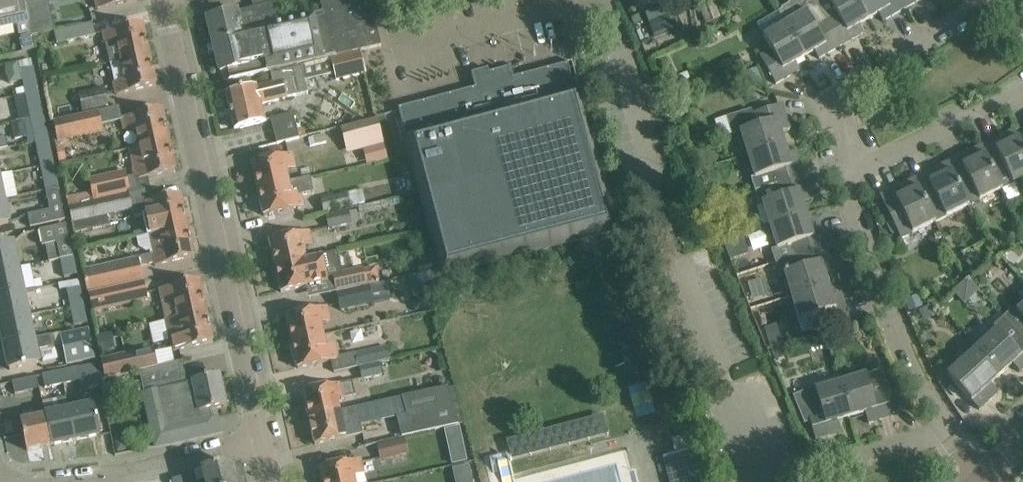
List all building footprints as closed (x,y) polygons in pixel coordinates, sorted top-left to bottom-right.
[(30,24),(25,0),(0,0),(0,30),(30,24)] [(49,0),(25,0),(30,24),(33,36),(56,31),(49,0)] [(97,9),(137,1),(137,0),(95,0),(97,9)] [(370,0),(320,0),(324,17),(288,25),(283,2),(272,4),(238,12),(237,10),(208,18),(221,72),(222,72),(224,82),(252,75),(252,76),(270,72),(302,65),(327,59),(327,58),(359,50),(359,51),(381,46),(370,0)] [(780,12),(805,56),(814,51),(819,59),(842,46),(815,0),(794,0),(791,2),(790,4),(782,9),(783,10),(780,12)] [(842,46),(864,33),(859,25),(870,19),(858,0),(815,0),(842,46)] [(870,19),(879,14),(883,22),(907,8),(902,0),(858,0),(870,19)] [(721,19),(715,3),(700,8),(706,24),(721,19)] [(805,56),(780,12),(779,12),(786,24),(764,37),(773,51),(760,58),(776,84),(799,71),(794,63),(805,56)] [(96,37),(93,24),(55,32),(57,45),(96,37)] [(107,45),(111,64),(149,56),(142,24),(123,28),(103,33),(105,45),(107,45)] [(34,41),(21,44),(23,52),(36,49),(34,41)] [(332,60),(337,80),(365,73),(359,52),(332,60)] [(149,56),(111,64),(115,83),(117,95),(137,91),(156,86),(149,56)] [(580,91),(572,63),(514,78),(512,67),(474,77),(477,88),(398,109),(443,276),(618,230),(581,90),(580,91)] [(270,72),(273,83),(257,87),(256,86),(243,90),(242,88),(239,88),(240,90),(226,94),(235,129),(256,124),(265,122),(262,105),(287,98),(309,93),(307,83),(302,65),(270,72)] [(22,69),(25,88),(39,86),(35,68),(22,69)] [(757,71),(739,76),(743,91),(762,86),(757,71)] [(80,94),(83,111),(108,106),(105,89),(80,94)] [(43,115),(39,93),(37,93),(26,95),(31,118),(32,118),(43,115)] [(741,131),(749,155),(785,144),(781,133),(790,130),(782,104),(754,113),(753,109),(727,117),(732,134),(741,131)] [(137,128),(141,146),(168,140),(161,110),(142,114),(122,119),(125,131),(137,128)] [(32,118),(24,119),(30,144),(37,142),(50,139),(45,115),(32,118)] [(55,125),(59,142),(103,131),(99,115),(55,125)] [(274,140),(293,138),(291,115),(271,117),(274,140)] [(378,118),(355,124),(342,127),(348,153),(364,149),(368,164),(389,159),(378,118)] [(981,147),(1002,190),(1022,179),(1022,147),(1015,130),(981,147)] [(9,148),(7,137),(0,138),(0,151),(9,148)] [(50,139),(37,142),(42,167),(55,164),(50,139)] [(168,140),(141,146),(129,149),(137,181),(156,176),(175,172),(168,140)] [(753,178),(757,192),(804,176),(797,152),(788,154),(785,144),(749,155),(755,177),(753,178)] [(57,148),(60,162),(67,160),(64,146),(57,148)] [(981,147),(947,163),(968,206),(1002,190),(981,147)] [(252,163),(258,189),(289,183),(286,171),(296,169),(292,154),(252,163)] [(947,163),(914,180),(935,223),(968,206),(947,163)] [(60,188),(55,164),(42,167),(47,191),(60,188)] [(94,191),(96,201),(131,193),(126,171),(91,178),(94,191)] [(764,204),(771,226),(807,214),(803,204),(812,201),(804,176),(757,192),(761,205),(764,204)] [(289,183),(258,189),(264,216),(284,211),(304,207),(302,196),(314,194),(310,178),(289,183)] [(935,223),(914,180),(880,196),(901,239),(919,230),(935,223)] [(66,220),(60,188),(47,191),(51,210),(28,215),(31,228),(66,220)] [(352,206),(366,203),(363,189),(347,193),(348,195),(321,201),(324,213),(352,207),(352,206)] [(68,197),(70,207),(96,201),(94,191),(68,197)] [(715,193),(705,198),(709,205),(719,200),(715,193)] [(129,194),(70,208),(76,233),(111,225),(109,216),(133,210),(129,194)] [(161,200),(141,204),(148,235),(187,227),(180,195),(161,200)] [(0,201),(0,226),(9,224),(4,200),(0,201)] [(720,205),(712,207),(714,219),(723,217),(720,205)] [(360,221),(358,210),(350,212),(350,210),(326,216),(328,229),(360,221)] [(773,249),(777,263),(827,248),(819,223),(810,225),(807,214),(771,226),(777,248),(773,249)] [(67,224),(40,230),(43,246),(46,245),(50,262),(62,259),(74,257),(67,224)] [(148,235),(138,237),(140,246),(147,251),(151,250),(152,254),(84,269),(88,292),(144,279),(141,267),(155,264),(156,266),(194,257),(187,227),(148,235)] [(269,239),(276,267),(307,260),(304,248),(313,246),(309,230),(269,239)] [(18,267),(13,243),(0,246),(0,271),(18,267)] [(786,276),(793,297),(829,286),(825,275),(834,272),(827,248),(777,263),(781,277),(786,276)] [(328,282),(326,272),(341,268),(338,252),(307,260),(276,267),(281,292),(328,282)] [(78,275),(75,256),(74,257),(62,259),(66,277),(78,275)] [(0,271),(0,296),(23,292),(23,290),(43,286),(42,279),(34,280),(31,265),(18,267),(0,271)] [(365,268),(333,275),(337,291),(368,284),(365,268)] [(966,281),(952,294),(963,305),(977,293),(966,281)] [(144,282),(90,294),(94,312),(148,300),(144,282)] [(176,299),(180,318),(206,312),(200,282),(160,291),(163,302),(176,299)] [(379,283),(370,285),(373,298),(382,296),(379,283)] [(373,298),(370,285),(337,293),(342,311),(375,304),(373,298)] [(72,306),(84,303),(81,286),(68,288),(72,306)] [(829,286),(793,297),(803,332),(804,332),(804,333),(849,319),(841,294),(832,297),(829,286)] [(28,316),(23,292),(0,296),(0,322),(28,316)] [(918,295),(903,300),(908,314),(922,309),(918,295)] [(425,296),(413,299),(416,311),(429,308),(425,296)] [(84,303),(72,306),(75,325),(88,323),(84,303)] [(934,304),(917,311),(922,322),(939,315),(934,304)] [(286,316),(292,342),(324,335),(321,323),(330,321),(326,307),(286,316)] [(1003,317),(1022,338),(1022,307),(1017,312),(1013,308),(1003,317)] [(180,318),(149,325),(154,345),(171,341),(174,352),(213,343),(206,312),(180,318)] [(5,346),(33,340),(28,316),(0,322),(0,323),(5,346)] [(978,348),(1002,374),(1013,364),(1020,372),(1022,370),(1022,338),(1003,317),(994,326),(997,330),(978,348)] [(349,330),(352,345),(386,337),(383,323),(349,330)] [(776,325),(764,328),(771,349),(783,345),(776,325)] [(96,359),(90,329),(62,334),(68,364),(96,359)] [(97,336),(100,349),(114,346),(110,333),(97,336)] [(324,335),(292,342),(298,368),(338,359),(335,346),(326,347),(324,335)] [(33,340),(5,346),(10,370),(39,364),(36,350),(51,347),(52,339),(51,336),(33,340)] [(391,358),(388,347),(355,354),(358,365),(391,358)] [(1002,374),(978,348),(948,375),(980,410),(999,392),(991,384),(1002,374)] [(103,362),(106,378),(139,371),(156,367),(153,350),(103,362)] [(183,361),(156,367),(139,371),(156,446),(220,432),(216,414),(212,415),(211,409),(227,406),(220,374),(192,380),(193,382),(187,383),(182,363),(184,362),(183,361)] [(78,367),(81,380),(83,389),(102,386),(100,379),(106,378),(103,362),(78,367)] [(360,367),(363,379),(384,375),(381,363),(360,367)] [(78,367),(61,371),(64,383),(81,380),(78,367)] [(64,383),(61,371),(43,374),(46,387),(64,383)] [(841,383),(852,417),(865,413),(869,423),(894,416),(880,371),(861,377),(841,383)] [(852,417),(841,383),(839,376),(813,384),(815,388),(793,397),(805,424),(810,422),(816,440),(841,432),(838,421),(852,417)] [(35,390),(32,377),(14,381),(17,393),(35,390)] [(338,400),(356,395),(352,381),(303,392),(309,418),(341,411),(338,400)] [(341,411),(309,418),(315,445),(335,440),(355,436),(363,434),(362,425),(398,417),(409,415),(413,435),(460,425),(450,387),(404,397),(341,411)] [(94,406),(70,411),(76,440),(100,435),(94,406)] [(70,411),(46,416),(52,445),(76,440),(70,411)] [(603,415),(505,438),(509,457),(607,435),(603,415)] [(52,445),(46,416),(21,422),(27,451),(52,445)] [(448,443),(464,439),(461,426),(445,429),(448,443)] [(688,436),(673,440),(677,454),(667,456),(674,481),(700,481),(688,436)] [(379,445),(382,460),(410,454),(407,439),(379,445)] [(324,481),(357,481),(355,476),(364,474),(361,459),(321,468),(324,481)] [(202,472),(205,481),(236,481),(231,465),(202,472)] [(202,472),(173,480),(173,481),(205,481),(202,472)]
